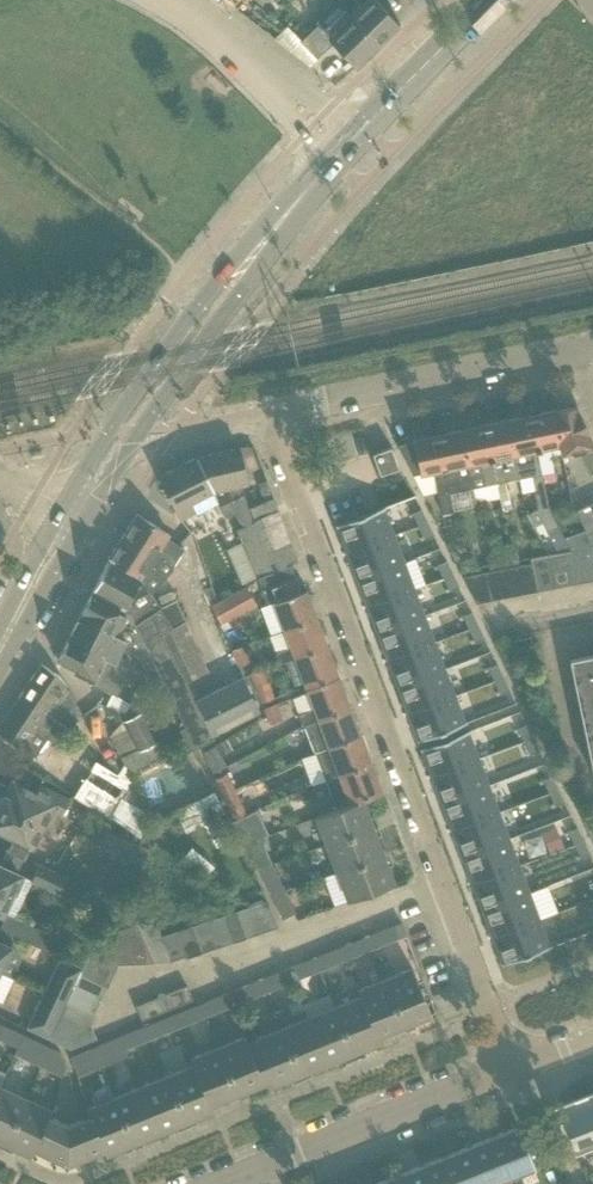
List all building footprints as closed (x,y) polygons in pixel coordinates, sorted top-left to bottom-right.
[(349,13),(379,44),(401,24),(378,0),(356,0),(359,3),(349,13)] [(318,24),(300,42),(316,59),(334,41),(357,65),(379,44),(349,13),(337,1),(315,22),(318,24)] [(309,66),(316,59),(300,42),(286,28),(274,39),(309,66)] [(553,409),(562,453),(579,449),(589,471),(592,470),(592,443),(578,409),(569,406),(553,409)] [(553,409),(529,414),(542,473),(545,483),(555,481),(553,471),(549,456),(562,453),(553,409)] [(529,414),(506,419),(514,455),(519,478),(530,476),(537,509),(549,505),(545,483),(542,473),(529,414)] [(506,419),(482,424),(496,483),(503,511),(511,509),(505,481),(507,481),(519,478),(506,419)] [(482,424),(459,429),(473,488),(496,483),(482,424)] [(459,429),(436,434),(450,492),(473,488),(459,429)] [(450,492),(436,434),(413,439),(414,441),(398,444),(413,475),(433,470),(442,513),(454,510),(450,492)] [(239,447),(197,457),(214,491),(215,491),(219,501),(226,518),(236,514),(249,508),(255,521),(241,527),(238,529),(243,541),(226,548),(241,584),(279,568),(289,563),(297,560),(289,540),(276,506),(267,480),(261,482),(268,501),(250,508),(245,494),(244,494),(242,485),(247,484),(240,453),(239,447)] [(375,453),(372,454),(380,475),(398,469),(398,468),(391,447),(375,453)] [(197,457),(159,476),(170,497),(180,520),(182,519),(190,515),(196,512),(197,513),(219,501),(215,491),(214,491),(197,457)] [(549,505),(537,509),(557,552),(550,553),(557,586),(573,583),(567,550),(570,549),(564,537),(549,505)] [(577,510),(586,530),(592,545),(592,514),(589,505),(577,510)] [(385,506),(335,525),(335,527),(337,526),(347,553),(394,535),(384,508),(385,508),(385,506)] [(249,508),(236,514),(241,527),(255,521),(249,508)] [(421,508),(411,513),(418,526),(427,521),(421,508)] [(137,513),(123,536),(172,568),(173,567),(184,549),(166,539),(169,535),(157,526),(137,513)] [(427,521),(418,526),(424,539),(433,535),(434,535),(427,521)] [(586,530),(564,537),(570,549),(583,547),(592,545),(586,530)] [(394,535),(347,553),(357,580),(404,562),(394,535)] [(109,558),(142,579),(150,591),(151,592),(172,568),(123,536),(109,558)] [(513,541),(492,545),(503,568),(518,565),(513,541)] [(503,568),(492,545),(486,554),(489,571),(502,568),(503,568)] [(592,545),(583,547),(590,580),(592,579),(592,545)] [(583,547),(570,549),(567,550),(573,583),(590,580),(583,547)] [(550,553),(534,557),(541,590),(557,586),(550,553)] [(530,563),(518,565),(524,593),(541,590),(534,557),(530,557),(531,563),(530,563)] [(129,613),(147,650),(148,649),(179,715),(195,750),(213,740),(211,735),(193,699),(184,681),(162,636),(173,626),(161,608),(151,592),(150,591),(142,579),(109,558),(94,588),(129,613)] [(446,560),(437,564),(443,578),(453,573),(446,560)] [(404,562),(357,580),(367,606),(414,588),(404,562)] [(503,568),(502,568),(508,596),(524,593),(518,565),(503,568)] [(502,568),(489,571),(486,571),(492,599),(508,596),(502,568)] [(486,571),(463,576),(475,603),(492,599),(486,571)] [(453,573),(443,578),(450,591),(459,586),(453,573)] [(270,585),(261,589),(267,604),(272,602),(283,629),(315,617),(305,589),(300,591),(294,576),(272,585),(270,585)] [(245,585),(212,604),(222,623),(223,624),(257,606),(245,585)] [(142,661),(147,650),(129,613),(94,588),(80,617),(117,637),(112,645),(120,649),(134,656),(134,657),(142,661)] [(414,588),(367,606),(377,633),(424,615),(414,588)] [(176,599),(161,608),(173,626),(185,620),(176,599)] [(471,611),(462,616),(468,629),(478,624),(471,611)] [(424,615),(377,633),(387,659),(434,642),(424,615)] [(80,617),(58,659),(60,660),(77,668),(76,671),(82,674),(93,680),(92,683),(115,694),(123,679),(123,670),(122,660),(118,654),(120,649),(112,645),(117,637),(80,617)] [(279,663),(293,658),(326,645),(315,617),(283,629),(289,647),(275,652),(279,663)] [(478,624),(468,629),(475,642),(484,638),(478,624)] [(434,642),(387,659),(397,686),(444,668),(434,642)] [(326,645),(293,658),(304,686),(305,689),(338,676),(336,674),(326,645)] [(244,646),(232,651),(238,666),(250,661),(244,646)] [(592,767),(592,654),(570,659),(592,767)] [(42,663),(20,696),(71,730),(81,714),(80,713),(81,711),(67,684),(60,676),(54,671),(42,663)] [(497,663),(487,668),(494,681),(503,676),(497,663)] [(444,668),(397,686),(407,713),(455,695),(444,668)] [(242,675),(193,699),(211,735),(259,711),(242,675)] [(313,709),(299,715),(303,725),(305,724),(349,707),(339,679),(338,676),(305,689),(306,691),(313,709)] [(503,676),(494,681),(500,694),(510,690),(503,676)] [(268,682),(254,687),(260,703),(274,698),(268,682)] [(455,695),(407,713),(418,739),(416,740),(417,742),(467,723),(466,721),(465,721),(455,695)] [(0,725),(0,734),(12,742),(23,749),(35,757),(47,738),(62,748),(73,732),(70,731),(71,730),(20,696),(0,725)] [(276,703),(263,708),(270,724),(282,719),(276,703)] [(305,724),(316,753),(360,736),(349,707),(305,724)] [(121,756),(127,772),(158,757),(151,743),(159,739),(145,710),(123,721),(137,749),(121,756)] [(526,724),(517,728),(523,741),(533,737),(526,723),(526,724)] [(469,729),(419,748),(420,750),(422,750),(432,776),(479,758),(469,732),(470,731),(469,729)] [(316,753),(315,754),(325,780),(325,781),(338,776),(370,763),(360,736),(316,753)] [(533,737),(523,741),(530,755),(539,750),(533,737)] [(215,746),(203,752),(213,772),(225,766),(215,746)] [(479,758),(432,776),(442,803),(489,785),(479,758)] [(338,776),(325,781),(326,782),(335,808),(336,809),(363,800),(382,793),(371,765),(370,763),(338,776)] [(216,779),(215,779),(222,795),(234,789),(227,774),(216,779)] [(552,775),(542,780),(549,793),(558,789),(552,775)] [(87,779),(76,797),(108,817),(119,799),(87,779)] [(24,859),(30,847),(32,848),(52,811),(62,816),(70,801),(41,785),(36,794),(13,782),(0,806),(0,831),(13,837),(6,850),(24,859)] [(489,785),(442,803),(452,830),(499,812),(489,785)] [(234,789),(222,795),(229,810),(241,805),(234,789)] [(558,789),(549,793),(555,806),(565,802),(558,789)] [(373,828),(363,800),(336,809),(315,817),(326,846),(373,828)] [(126,801),(110,818),(142,838),(149,824),(145,813),(126,801)] [(165,816),(142,807),(145,813),(149,824),(165,816)] [(499,812),(452,830),(462,856),(509,838),(499,812)] [(232,828),(240,845),(252,839),(243,823),(232,828)] [(556,827),(542,833),(549,851),(563,846),(556,827)] [(577,827),(567,832),(574,845),(583,840),(577,827)] [(384,856),(373,828),(326,846),(337,873),(384,856)] [(106,832),(100,847),(142,865),(148,850),(106,832)] [(509,838),(462,856),(472,883),(519,865),(509,838)] [(247,844),(258,866),(270,860),(260,839),(247,844)] [(583,840),(574,845),(580,858),(590,853),(583,840)] [(204,878),(215,864),(190,845),(180,859),(204,878)] [(384,856),(337,873),(347,901),(394,884),(384,856)] [(30,877),(59,891),(66,876),(37,863),(30,877)] [(519,865),(472,883),(482,909),(529,891),(519,865)] [(2,913),(19,875),(0,866),(0,912),(2,913)] [(261,872),(282,918),(295,912),(273,866),(261,872)] [(529,891),(482,909),(492,936),(539,918),(529,891)] [(265,900),(250,905),(260,933),(278,927),(265,900)] [(250,905),(235,910),(245,938),(260,933),(250,905)] [(235,910),(220,915),(230,943),(245,938),(235,910)] [(8,914),(1,929),(60,957),(67,942),(8,914)] [(220,915),(206,920),(215,948),(230,943),(220,915)] [(153,916),(136,923),(150,957),(166,950),(161,935),(153,916)] [(539,918),(492,936),(502,962),(501,963),(501,965),(551,946),(551,944),(549,945),(539,918)] [(206,920),(191,925),(200,953),(215,948),(206,920)] [(136,923),(120,929),(132,957),(135,963),(150,957),(136,923)] [(191,925),(176,930),(185,956),(186,958),(200,953),(191,925)] [(371,934),(376,947),(399,937),(394,925),(371,934)] [(120,929),(96,940),(118,963),(132,957),(120,929)] [(176,930),(161,935),(166,950),(170,961),(185,956),(176,930)] [(369,949),(364,937),(341,946),(346,959),(369,949)] [(96,940),(87,958),(112,976),(118,963),(96,940)] [(9,947),(0,943),(0,967),(9,947)] [(346,959),(341,946),(318,956),(323,968),(346,959)] [(60,957),(43,992),(66,1003),(72,989),(78,976),(82,967),(60,957)] [(87,958),(82,967),(78,976),(106,988),(112,976),(87,958)] [(311,959),(287,968),(293,981),(316,971),(311,959)] [(287,968),(265,977),(270,990),(293,981),(287,968)] [(411,968),(385,979),(404,1025),(430,1014),(411,968)] [(2,1003),(13,979),(0,972),(0,1002),(2,1003)] [(106,988),(78,976),(72,989),(100,1001),(106,988)] [(358,989),(357,990),(360,996),(361,996),(377,1036),(404,1025),(385,979),(358,989)] [(234,990),(239,1002),(263,993),(258,980),(234,990)] [(163,992),(160,993),(166,1009),(192,999),(186,985),(164,994),(163,992)] [(72,989),(64,1006),(94,1013),(100,1001),(72,989)] [(43,992),(26,1028),(49,1039),(55,1026),(64,1006),(66,1003),(43,992)] [(166,1009),(160,993),(157,995),(157,997),(135,1006),(141,1019),(166,1009)] [(203,1002),(208,1015),(232,1005),(227,993),(203,1002)] [(360,996),(334,1007),(353,1054),(356,1053),(380,1043),(377,1036),(361,996),(360,996)] [(201,1018),(196,1005),(174,1014),(179,1026),(201,1018)] [(64,1006),(55,1026),(91,1025),(94,1013),(64,1006)] [(334,1007),(307,1018),(327,1065),(353,1054),(334,1007)] [(179,1026),(174,1014),(150,1024),(155,1036),(179,1026)] [(307,1018),(281,1028),(300,1075),(327,1065),(307,1018)] [(0,1027),(0,1040),(17,1048),(23,1036),(1,1025),(0,1027)] [(55,1026),(49,1039),(70,1048),(96,1038),(91,1025),(55,1026)] [(143,1027),(120,1036),(125,1048),(148,1039),(143,1027)] [(281,1028),(254,1039),(271,1080),(273,1086),(300,1075),(281,1028)] [(17,1048),(14,1054),(37,1065),(46,1047),(23,1036),(17,1048)] [(120,1036),(97,1045),(105,1066),(128,1056),(125,1048),(120,1036)] [(244,1036),(222,1046),(241,1092),(271,1080),(254,1039),(247,1042),(244,1036)] [(192,1058),(190,1058),(193,1066),(194,1066),(210,1105),(211,1105),(241,1092),(222,1046),(205,1053),(192,1058)] [(90,1048),(69,1056),(78,1076),(98,1068),(90,1048)] [(53,1050),(44,1068),(61,1077),(65,1069),(60,1054),(53,1050)] [(193,1066),(168,1076),(187,1122),(214,1111),(211,1105),(210,1105),(194,1066),(193,1066)] [(141,1087),(160,1133),(187,1122),(168,1076),(141,1087)] [(1,1087),(0,1090),(0,1142),(5,1144),(28,1099),(1,1087)] [(141,1087),(114,1098),(133,1144),(160,1133),(141,1087)] [(133,1144),(114,1098),(87,1109),(91,1117),(104,1150),(106,1155),(133,1144)] [(53,1111),(28,1099),(5,1144),(31,1156),(35,1149),(53,1111)] [(564,1110),(572,1131),(568,1133),(574,1149),(592,1141),(592,1104),(591,1099),(564,1110)] [(104,1150),(91,1117),(68,1126),(50,1117),(35,1149),(68,1165),(104,1150)] [(517,1127),(494,1136),(511,1177),(533,1168),(535,1168),(518,1126),(517,1127)] [(470,1146),(485,1183),(493,1183),(511,1177),(494,1136),(470,1146)] [(446,1155),(457,1183),(485,1183),(470,1146),(446,1155)] [(422,1165),(429,1183),(457,1183),(446,1155),(422,1165)] [(397,1175),(401,1183),(429,1183),(422,1165),(397,1175)] [(374,1183),(401,1183),(397,1175),(374,1183)]
